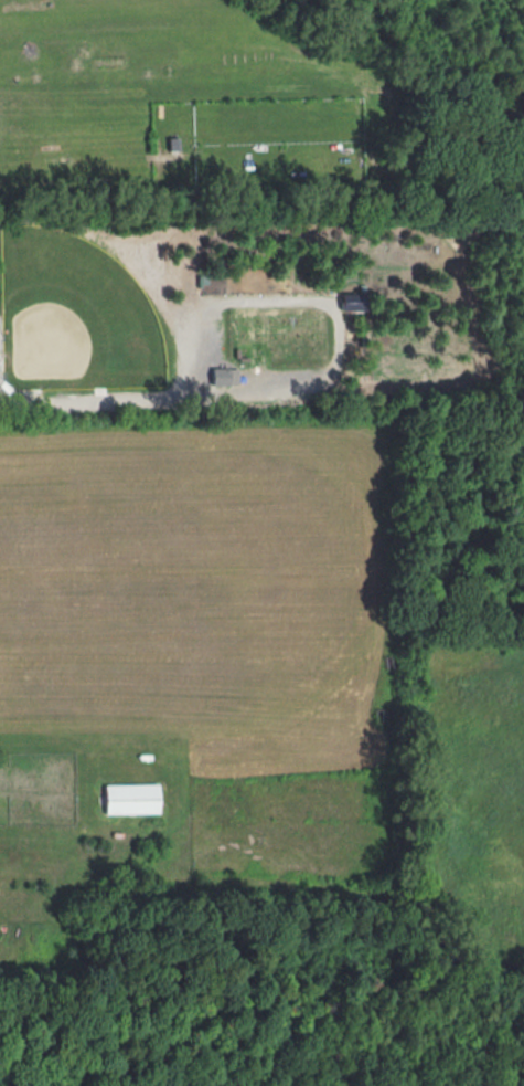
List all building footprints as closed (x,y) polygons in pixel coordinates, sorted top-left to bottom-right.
[(341,309),(364,309),(364,293),(341,294),(341,309)] [(212,385),(238,384),(237,368),(212,368),(212,385)] [(105,814),(159,813),(158,784),(104,785),(105,814)]
